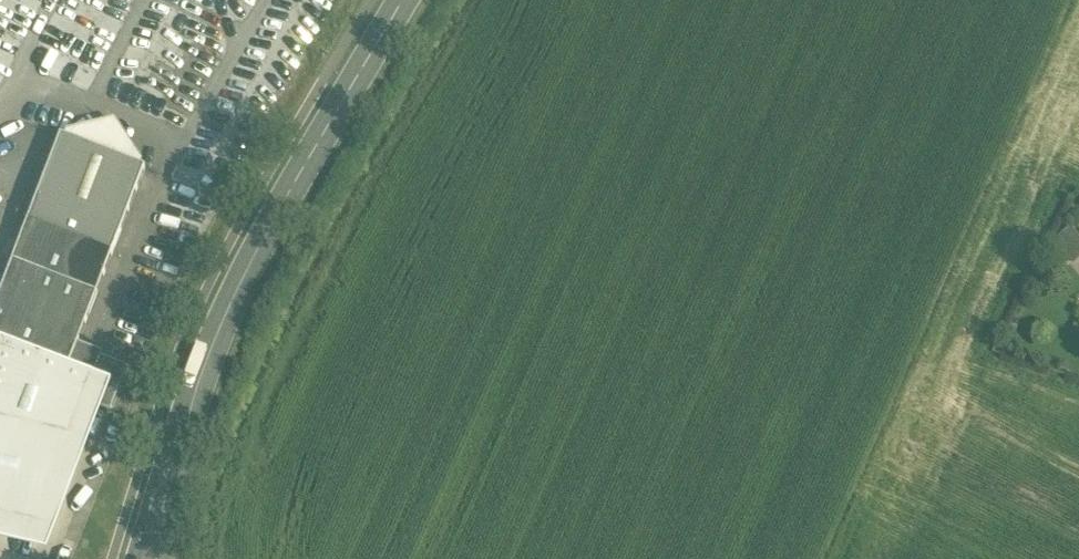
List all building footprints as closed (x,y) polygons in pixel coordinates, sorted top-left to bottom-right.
[(92,129),(69,135),(67,139),(61,137),(13,263),(97,295),(145,169),(139,167),(141,163),(127,143),(123,144),(95,133),(92,129)] [(13,263),(0,295),(0,544),(47,555),(102,411),(84,404),(100,361),(101,358),(99,352),(78,344),(97,295),(13,263)] [(127,371),(100,361),(84,404),(102,411),(111,414),(127,371)]
